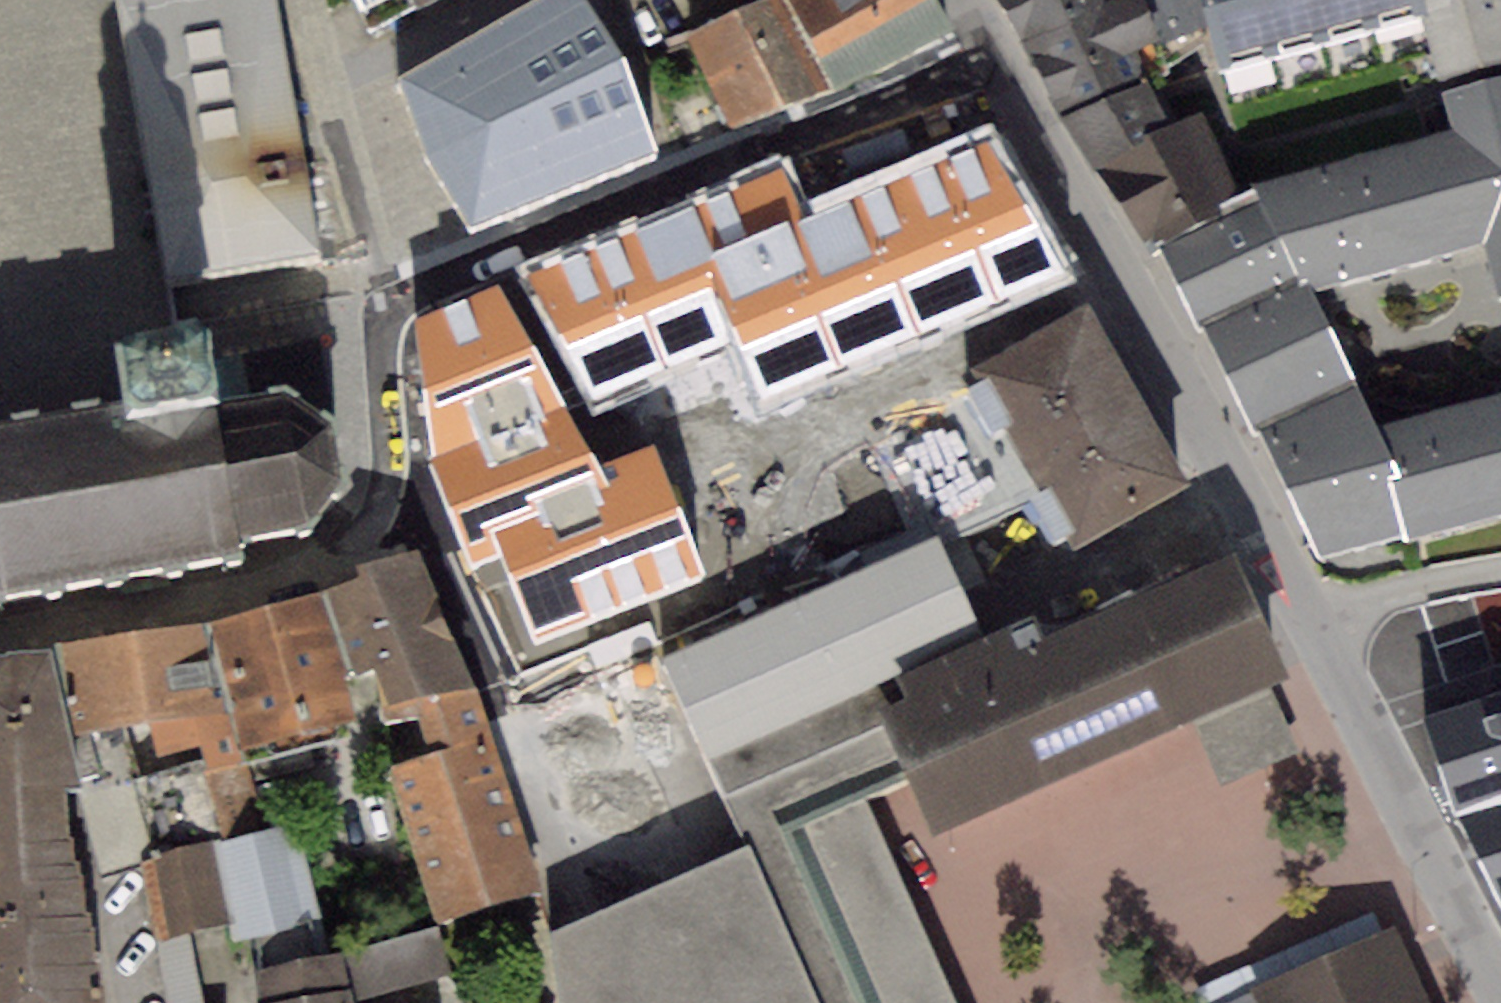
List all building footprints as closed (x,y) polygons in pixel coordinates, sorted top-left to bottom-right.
[(323,261),(277,0),(119,0),(169,288),(323,261)] [(367,33),(432,0),(352,0),(367,33)] [(399,76),(429,161),(472,225),(657,154),(626,57),(590,0),(531,0),(399,76)] [(685,33),(724,122),(832,89),(784,0),(757,0),(685,33)] [(832,89),(950,29),(935,0),(784,0),(832,89)] [(1019,44),(1109,0),(993,0),(1019,44)] [(1019,44),(1058,116),(1144,81),(1133,58),(1158,46),(1146,0),(1109,0),(1019,44)] [(1158,46),(1207,30),(1199,0),(1146,0),(1158,46)] [(1258,0),(1199,0),(1207,30),(1219,72),(1273,58),(1258,0)] [(1311,0),(1258,0),(1273,58),(1323,45),(1311,0)] [(1368,0),(1311,0),(1323,45),(1376,31),(1368,0)] [(1418,0),(1368,0),(1376,31),(1423,19),(1418,0)] [(1423,19),(1439,78),(1500,62),(1500,0),(1418,0),(1423,19)] [(1451,128),(1251,185),(1256,193),(1299,274),(1306,289),(1481,242),(1496,295),(1500,294),(1500,76),(1441,92),(1451,128)] [(1144,81),(1058,116),(1093,172),(1170,129),(1144,81)] [(1204,113),(1170,129),(1093,172),(1142,237),(1152,231),(1161,247),(1240,202),(1204,113)] [(782,162),(530,277),(589,406),(732,341),(760,403),(1056,269),(995,135),(808,220),(782,162)] [(1205,326),(1253,429),(1260,424),(1321,552),(1406,531),(1377,424),(1355,380),(1306,289),(1256,193),(1240,202),(1161,247),(1199,329),(1205,326)] [(599,466),(499,285),(414,318),(432,457),(473,564),(500,554),(535,647),(707,580),(654,443),(599,466)] [(1091,301),(976,366),(1075,540),(1190,475),(1091,301)] [(237,547),(234,531),(308,518),(338,484),(329,412),(277,375),(219,384),(206,308),(111,324),(123,400),(0,421),(0,587),(237,547)] [(1377,424),(1406,531),(1408,537),(1500,513),(1500,391),(1377,424)] [(865,797),(910,777),(881,711),(908,698),(896,671),(978,634),(937,537),(662,659),(740,847),(813,1002),(959,1002),(865,797)] [(359,574),(322,589),(345,673),(353,670),(355,675),(372,669),(388,717),(415,708),(475,685),(418,547),(355,562),(359,574)] [(908,698),(881,711),(910,777),(933,827),(1197,710),(1228,778),(1290,750),(1261,684),(1284,674),(1228,550),(1018,643),(1008,621),(978,634),(896,671),(908,698)] [(322,589),(205,621),(237,748),(355,719),(345,673),(322,589)] [(205,621),(50,642),(79,778),(99,772),(89,728),(149,714),(161,768),(204,758),(216,824),(256,813),(237,748),(205,621)] [(63,786),(81,786),(79,778),(50,642),(8,648),(9,654),(0,654),(0,784),(63,786)] [(428,753),(388,767),(434,921),(541,885),(492,744),(475,685),(415,708),(428,753)] [(1440,715),(1450,762),(1500,751),(1500,744),(1493,704),(1440,715)] [(1447,797),(1499,923),(1500,922),(1500,779),(1447,797)] [(0,784),(0,917),(88,913),(82,877),(80,877),(79,862),(73,862),(72,837),(68,837),(67,821),(64,821),(63,786),(0,784)] [(297,822),(215,839),(230,925),(233,940),(254,936),(260,967),(329,953),(297,822)] [(215,839),(140,859),(155,940),(190,932),(230,924),(215,839)] [(551,931),(560,1002),(813,1002),(740,847),(551,931)] [(0,917),(0,1002),(106,1002),(101,960),(96,961),(93,928),(89,929),(88,913),(0,917)] [(1399,921),(1213,1002),(1435,1002),(1399,921)] [(440,924),(341,950),(354,999),(453,973),(440,924)] [(155,940),(165,1002),(203,1002),(190,932),(155,940)] [(255,968),(258,1002),(355,1002),(354,999),(341,950),(329,953),(260,967),(255,968)]
